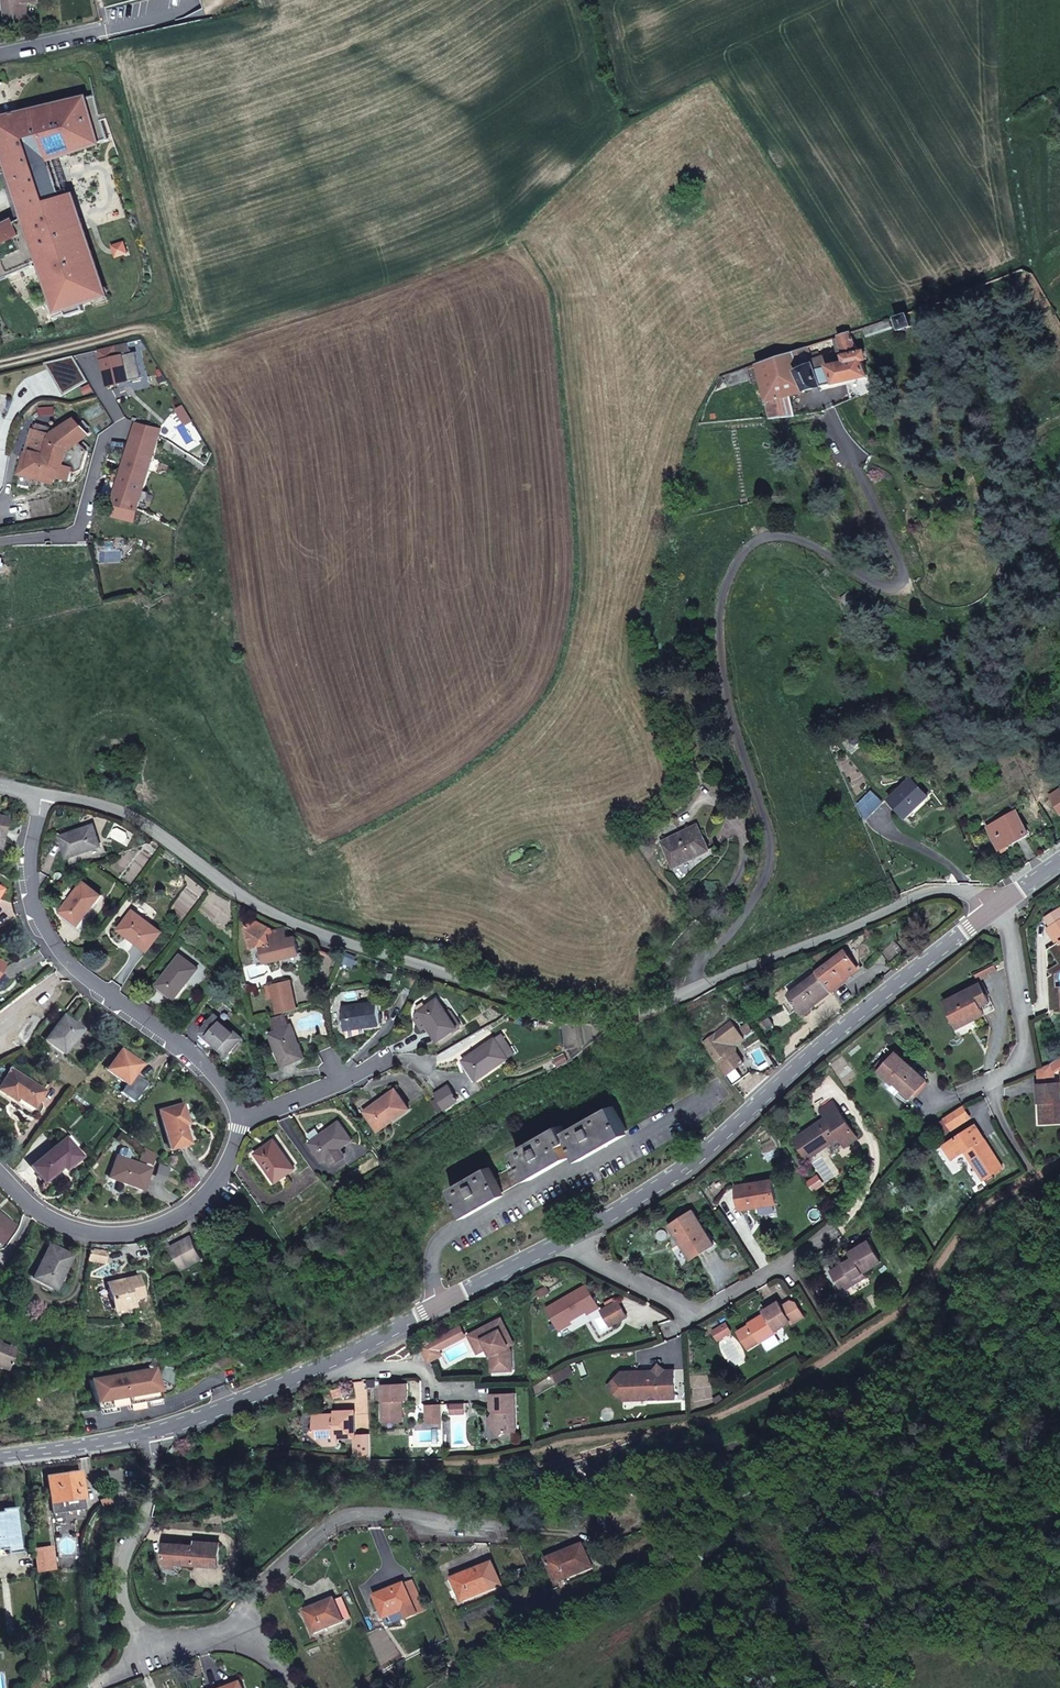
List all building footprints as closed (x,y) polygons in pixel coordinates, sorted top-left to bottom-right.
[(6,20),(30,18),(28,3),(36,3),(36,0),(4,0),(6,20)] [(7,173),(13,172),(27,216),(22,219),(0,231),(0,279),(43,260),(68,317),(86,311),(83,304),(92,301),(92,300),(90,296),(106,290),(83,223),(74,226),(64,198),(51,159),(109,140),(95,95),(19,114),(8,81),(0,83),(0,88),(12,123),(0,126),(0,174),(7,173)] [(0,119),(0,126),(12,123),(0,88),(0,105),(4,118),(0,119)] [(13,172),(7,173),(22,219),(27,216),(13,172)] [(74,195),(64,198),(74,226),(83,223),(74,195)] [(106,290),(90,296),(92,300),(95,299),(97,303),(109,299),(106,290)] [(912,325),(908,313),(896,317),(901,329),(912,325)] [(859,353),(850,332),(840,336),(844,350),(814,360),(809,346),(794,352),(758,363),(769,402),(773,418),(796,416),(791,394),(847,380),(852,399),(874,389),(868,375),(863,360),(866,359),(864,351),(859,353)] [(128,381),(142,378),(136,352),(117,356),(114,346),(100,349),(109,386),(124,382),(123,379),(127,378),(128,381)] [(748,367),(725,375),(730,386),(751,379),(748,367)] [(183,418),(185,417),(189,415),(183,405),(177,409),(183,418)] [(89,434),(78,416),(75,412),(52,428),(38,424),(36,430),(32,429),(26,450),(31,451),(27,469),(57,477),(71,481),(73,471),(78,472),(84,469),(88,450),(79,441),(89,434)] [(156,425),(138,420),(135,431),(153,436),(156,425)] [(129,453),(114,504),(138,510),(159,438),(153,437),(153,436),(135,431),(129,453)] [(55,484),(57,477),(27,469),(31,451),(26,450),(21,474),(55,484)] [(111,469),(101,500),(114,504),(129,453),(125,452),(119,471),(111,469)] [(840,739),(837,731),(829,734),(832,742),(840,739)] [(928,796),(911,778),(889,799),(907,817),(928,796)] [(1050,795),(1059,810),(1059,789),(1050,795)] [(1029,834),(1016,810),(988,826),(1001,849),(1029,834)] [(102,846),(94,824),(60,836),(68,858),(102,846)] [(710,850),(698,825),(662,842),(674,867),(710,850)] [(102,846),(68,858),(70,864),(107,852),(105,845),(102,846)] [(102,895),(84,882),(62,911),(79,925),(102,895)] [(1045,917),(1050,926),(1059,920),(1059,908),(1045,917)] [(162,932),(133,911),(119,929),(148,951),(162,932)] [(1050,926),(1046,928),(1056,944),(1059,942),(1059,920),(1050,926)] [(288,938),(285,928),(274,931),(273,928),(260,921),(246,924),(251,948),(263,945),(267,962),(299,954),(296,937),(288,938)] [(874,935),(871,928),(864,931),(867,938),(874,935)] [(1056,944),(1052,947),(1059,960),(1059,942),(1056,944)] [(860,969),(845,950),(817,972),(818,973),(824,981),(831,991),(860,969)] [(198,969),(180,955),(157,985),(175,998),(198,969)] [(1050,971),(1052,974),(1053,975),(1059,971),(1059,965),(1050,971)] [(995,972),(993,966),(982,971),(985,977),(995,972)] [(985,977),(982,971),(975,974),(978,981),(985,977)] [(824,981),(818,973),(789,995),(781,1001),(791,1014),(798,1008),(804,1014),(832,992),(824,981)] [(1048,977),(1050,1011),(1059,1011),(1059,997),(1059,989),(1054,989),(1054,976),(1053,975),(1052,974),(1048,977)] [(298,1008),(291,979),(271,984),(279,1014),(298,1008)] [(275,997),(271,984),(266,985),(270,998),(275,997)] [(989,1002),(980,984),(945,1002),(958,1028),(984,1015),(980,1006),(989,1002)] [(448,1013),(437,998),(419,1011),(425,1021),(429,1026),(439,1041),(458,1027),(457,1026),(461,1024),(458,1019),(454,1022),(448,1013)] [(378,1001),(342,1006),(346,1029),(348,1029),(349,1038),(367,1032),(366,1027),(381,1024),(378,1001)] [(458,1019),(452,1010),(448,1013),(454,1022),(458,1019)] [(425,1021),(419,1013),(417,1014),(415,1019),(423,1030),(429,1026),(425,1021)] [(243,1038),(216,1015),(201,1032),(228,1055),(243,1038)] [(82,1029),(63,1016),(45,1040),(63,1054),(82,1029)] [(737,1055),(736,1045),(744,1039),(731,1022),(703,1043),(734,1085),(752,1072),(745,1063),(740,1055),(737,1055)] [(305,1057),(291,1024),(270,1034),(284,1067),(305,1057)] [(515,1052),(505,1039),(499,1044),(495,1040),(477,1053),(476,1052),(464,1060),(478,1079),(508,1058),(506,1054),(507,1053),(509,1056),(515,1052)] [(141,1065),(121,1050),(107,1070),(127,1084),(141,1065)] [(927,1080),(896,1052),(880,1071),(894,1084),(897,1080),(914,1095),(927,1080)] [(570,1062),(567,1056),(560,1060),(563,1065),(570,1062)] [(1050,1064),(1055,1071),(1059,1067),(1059,1058),(1050,1064)] [(1055,1071),(1050,1064),(1038,1070),(1039,1084),(1055,1083),(1055,1071)] [(11,1070),(0,1086),(0,1091),(13,1100),(9,1106),(28,1118),(30,1119),(32,1119),(33,1118),(35,1118),(36,1116),(37,1115),(40,1110),(41,1109),(42,1107),(42,1106),(42,1104),(41,1103),(40,1102),(38,1100),(43,1092),(11,1070)] [(914,1095),(897,1080),(894,1084),(888,1090),(896,1097),(900,1093),(909,1100),(914,1095)] [(1039,1084),(1038,1084),(1039,1103),(1041,1103),(1044,1103),(1044,1106),(1041,1106),(1042,1123),(1059,1122),(1059,1083),(1055,1083),(1039,1084)] [(459,1100),(449,1085),(436,1093),(446,1109),(459,1100)] [(75,1091),(72,1088),(66,1095),(70,1098),(71,1099),(76,1092),(75,1091)] [(260,1092),(264,1103),(273,1099),(269,1088),(260,1092)] [(410,1108),(396,1090),(366,1111),(380,1130),(410,1108)] [(70,1098),(66,1095),(59,1105),(62,1108),(70,1098)] [(858,1138),(834,1102),(821,1111),(827,1118),(795,1139),(808,1158),(839,1137),(845,1146),(858,1138)] [(187,1124),(182,1105),(160,1111),(170,1149),(188,1144),(183,1125),(187,1124)] [(566,1132),(562,1125),(517,1151),(522,1161),(495,1176),(489,1167),(450,1189),(465,1214),(570,1154),(565,1146),(572,1142),(581,1158),(627,1131),(612,1106),(566,1132)] [(971,1118),(963,1106),(952,1113),(960,1125),(971,1118)] [(960,1125),(952,1113),(944,1118),(952,1130),(960,1125)] [(353,1140),(339,1121),(308,1144),(316,1154),(318,1153),(325,1161),(329,1158),(336,1153),(342,1149),(353,1140)] [(984,1180),(1004,1167),(976,1124),(943,1146),(952,1160),(965,1151),(984,1180)] [(67,1138),(66,1138),(30,1167),(44,1183),(63,1166),(66,1170),(82,1157),(75,1148),(79,1145),(70,1135),(67,1138)] [(296,1168),(274,1140),(256,1153),(277,1182),(296,1168)] [(118,1156),(117,1156),(109,1177),(142,1190),(150,1169),(128,1160),(131,1154),(130,1151),(123,1148),(120,1149),(118,1156)] [(156,1156),(145,1148),(140,1160),(152,1165),(156,1156)] [(336,1153),(329,1158),(334,1165),(347,1156),(342,1149),(336,1153)] [(160,1165),(157,1174),(166,1177),(169,1168),(160,1165)] [(773,1180),(737,1186),(740,1209),(758,1206),(757,1203),(776,1200),(773,1180)] [(714,1245),(692,1210),(669,1225),(691,1260),(714,1245)] [(0,1215),(0,1244),(1,1244),(14,1226),(0,1215)] [(205,1259),(193,1237),(179,1244),(178,1243),(170,1247),(183,1271),(205,1259)] [(881,1262),(869,1241),(850,1253),(853,1258),(848,1262),(831,1271),(843,1291),(856,1282),(854,1279),(863,1273),(881,1262)] [(72,1257),(50,1244),(32,1278),(54,1290),(72,1257)] [(107,1253),(89,1251),(88,1261),(106,1263),(107,1253)] [(853,1258),(850,1253),(845,1256),(848,1262),(853,1258)] [(863,1273),(854,1279),(856,1282),(865,1277),(863,1273)] [(144,1298),(138,1275),(123,1278),(124,1281),(121,1282),(120,1279),(106,1282),(110,1300),(114,1299),(117,1311),(135,1307),(133,1300),(144,1298)] [(600,1307),(587,1285),(546,1308),(558,1328),(586,1312),(587,1313),(587,1314),(600,1307)] [(550,1292),(546,1286),(537,1291),(541,1298),(550,1292)] [(627,1317),(618,1301),(602,1311),(611,1326),(627,1317)] [(796,1303),(791,1301),(782,1306),(779,1302),(764,1311),(766,1313),(749,1323),(750,1324),(738,1331),(749,1348),(760,1341),(761,1342),(778,1332),(776,1330),(791,1321),(793,1324),(805,1317),(796,1303)] [(478,1353),(488,1348),(487,1348),(492,1346),(497,1355),(498,1371),(513,1370),(512,1351),(509,1346),(514,1343),(501,1319),(469,1335),(478,1353)] [(726,1323),(718,1327),(723,1336),(731,1331),(726,1323)] [(466,1336),(461,1326),(442,1336),(447,1346),(466,1336)] [(713,1330),(718,1339),(723,1336),(718,1327),(713,1330)] [(778,1332),(761,1342),(762,1344),(779,1334),(778,1332)] [(447,1346),(442,1336),(421,1347),(429,1362),(442,1355),(439,1350),(447,1346)] [(0,1345),(0,1368),(4,1369),(12,1350),(0,1345)] [(498,1371),(497,1355),(492,1346),(487,1348),(488,1348),(493,1358),(493,1371),(498,1371)] [(666,1370),(659,1365),(653,1371),(660,1376),(666,1370)] [(562,1371),(566,1379),(575,1374),(570,1366),(562,1371)] [(153,1370),(89,1381),(94,1412),(159,1401),(153,1370)] [(675,1370),(666,1370),(660,1376),(653,1371),(621,1372),(608,1387),(624,1400),(630,1393),(647,1392),(647,1399),(676,1398),(675,1370)] [(554,1375),(558,1383),(566,1379),(562,1371),(554,1375)] [(408,1400),(408,1383),(382,1384),(384,1422),(404,1421),(403,1400),(408,1400)] [(647,1392),(630,1393),(624,1400),(647,1399),(647,1392)] [(517,1431),(516,1393),(492,1394),(492,1409),(495,1412),(495,1421),(490,1426),(500,1436),(504,1432),(517,1431)] [(465,1403),(450,1404),(451,1413),(465,1413),(465,1403)] [(442,1404),(433,1404),(433,1419),(434,1424),(443,1423),(442,1404)] [(339,1437),(355,1437),(356,1437),(356,1435),(355,1414),(352,1411),(335,1412),(335,1414),(317,1415),(317,1425),(312,1432),(323,1442),(329,1435),(336,1434),(339,1437)] [(336,1434),(329,1435),(323,1442),(325,1444),(339,1443),(339,1437),(336,1434)] [(371,1460),(370,1434),(356,1435),(356,1437),(355,1437),(355,1458),(356,1458),(371,1460)] [(84,1498),(80,1471),(47,1476),(49,1490),(51,1503),(52,1514),(85,1509),(84,1498)] [(14,1507),(1,1508),(1,1509),(0,1509),(1,1511),(0,1511),(0,1554),(6,1554),(19,1553),(14,1507)] [(194,1545),(165,1543),(163,1562),(166,1563),(174,1563),(218,1566),(220,1543),(194,1541),(194,1545)] [(592,1568),(583,1545),(547,1560),(556,1582),(592,1568)] [(48,1557),(50,1569),(53,1569),(51,1548),(35,1550),(36,1558),(48,1557)] [(48,1557),(36,1558),(37,1570),(50,1569),(48,1557)] [(492,1589),(483,1567),(453,1579),(453,1580),(455,1584),(460,1597),(462,1601),(492,1589)] [(455,1584),(453,1580),(451,1581),(455,1591),(452,1592),(455,1599),(460,1597),(455,1584)] [(425,1610),(413,1581),(405,1584),(414,1607),(417,1613),(425,1610)] [(417,1614),(417,1613),(414,1607),(405,1584),(375,1596),(381,1611),(384,1619),(403,1611),(406,1618),(407,1619),(417,1614)] [(351,1617),(342,1597),(335,1601),(343,1620),(351,1617)] [(335,1601),(335,1599),(305,1612),(315,1634),(344,1621),(343,1620),(335,1601)] [(384,1619),(381,1611),(376,1613),(379,1621),(384,1619)] [(403,1611),(384,1619),(387,1626),(406,1618),(403,1611)]
